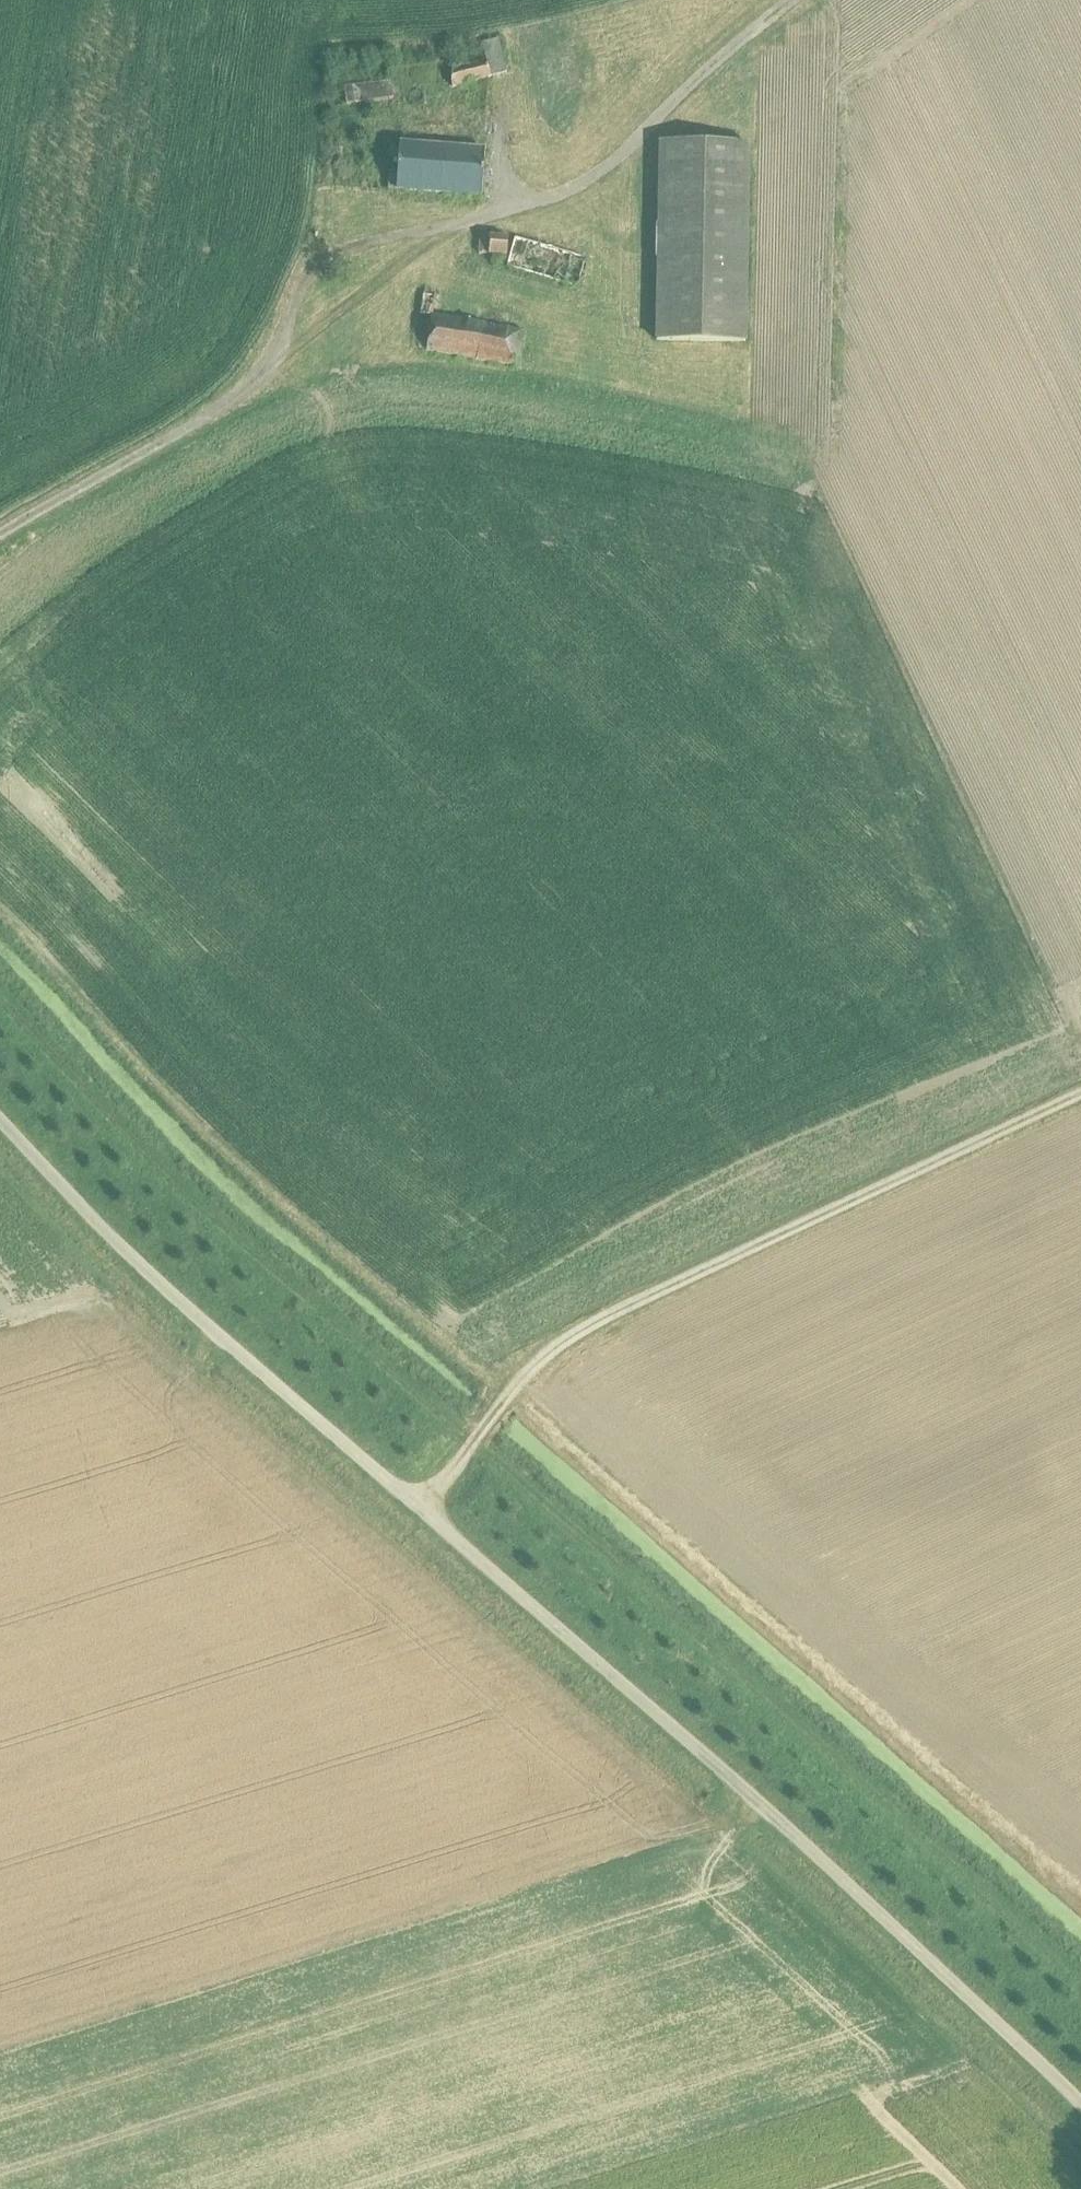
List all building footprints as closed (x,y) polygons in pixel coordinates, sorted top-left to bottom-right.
[(459,68),(452,70),(453,87),(491,77),(507,73),(498,40),(482,44),(486,60),(468,66),(466,57),(457,60),(459,68)] [(342,89),(345,106),(391,99),(388,81),(342,89)] [(749,144),(660,143),(659,197),(658,230),(658,277),(657,342),(658,342),(746,343),(749,144)] [(390,172),(389,190),(396,190),(482,197),(485,150),(400,144),(400,148),(391,148),(390,155),(399,156),(398,173),(390,172)] [(515,238),(507,267),(574,288),(583,258),(515,238)] [(426,352),(514,366),(520,329),(432,315),(426,352)]
